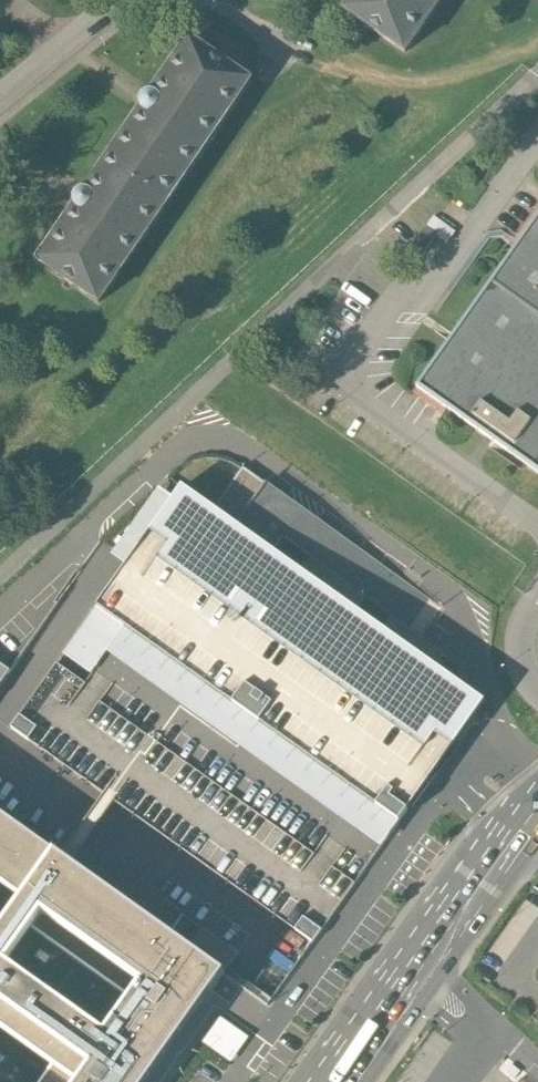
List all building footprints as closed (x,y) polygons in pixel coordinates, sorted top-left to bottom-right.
[(355,7),(424,54),(461,0),(360,0),(355,7)] [(196,33),(37,269),(109,317),(268,82),(196,33)] [(417,388),(537,472),(537,217),(417,388)] [(187,485),(12,730),(27,741),(29,738),(31,735),(37,739),(112,793),(298,925),(295,928),(316,943),(417,803),(425,792),(431,783),(475,722),(478,718),(490,702),(439,666),(446,656),(394,619),(388,629),(361,610),(368,601),(310,559),(303,568),(277,549),(287,535),(296,523),(307,507),(252,469),(222,510),(187,485)] [(0,654),(0,688),(16,666),(0,654)] [(227,973),(186,944),(171,934),(70,862),(65,859),(56,852),(0,813),(0,892),(18,905),(2,928),(0,926),(0,1043),(45,1076),(41,1081),(150,1081),(227,973)] [(243,951),(202,922),(186,944),(227,973),(229,970),(232,966),(243,951)] [(242,1022),(228,1012),(210,1038),(223,1047),(238,1058),(257,1032),(242,1022)]
